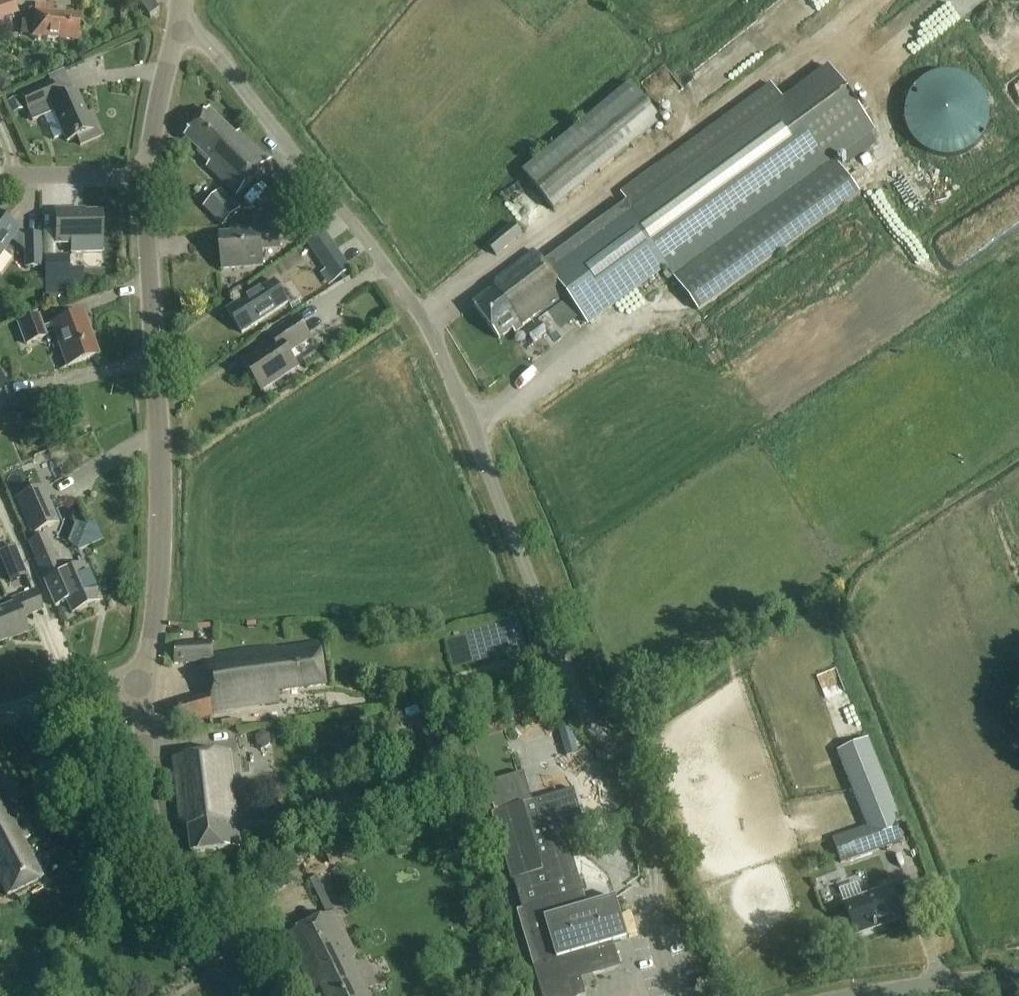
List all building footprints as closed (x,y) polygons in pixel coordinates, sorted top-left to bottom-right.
[(19,14),(14,0),(1,0),(0,0),(0,20),(19,14)] [(153,0),(145,0),(141,3),(152,17),(161,11),(153,0)] [(55,6),(36,4),(34,37),(79,40),(81,16),(54,14),(55,6)] [(495,291),(474,306),(499,340),(512,331),(516,335),(565,299),(587,330),(670,270),(700,312),(857,199),(831,164),(876,131),(830,67),(785,100),(772,83),(621,194),(628,203),(545,264),(535,251),(499,277),(495,291)] [(969,153),(981,143),(989,131),(991,115),(987,99),(978,86),(963,76),(943,74),(926,79),(914,91),(908,107),(906,121),(911,136),(921,149),(936,156),(955,157),(969,153)] [(0,82),(0,89),(2,93),(12,89),(10,84),(4,81),(0,82)] [(61,100),(54,82),(24,95),(35,121),(58,111),(70,141),(80,137),(83,144),(103,135),(94,113),(88,116),(78,92),(61,100)] [(556,212),(665,124),(635,86),(526,174),(556,212)] [(18,98),(9,102),(14,114),(23,110),(18,98)] [(236,135),(210,110),(185,137),(200,150),(197,152),(209,163),(207,166),(238,195),(271,160),(240,131),(236,135)] [(42,126),(52,150),(62,146),(52,122),(42,126)] [(219,187),(201,204),(223,227),(241,210),(219,187)] [(233,236),(221,237),(224,268),(264,265),(263,248),(281,247),(280,228),(307,226),(306,211),(255,215),(256,228),(233,230),(233,236)] [(84,214),(85,213),(57,214),(58,246),(102,244),(100,214),(84,214)] [(10,244),(25,253),(26,269),(41,269),(40,236),(24,237),(0,220),(0,258),(10,244)] [(498,257),(524,236),(515,225),(489,246),(498,257)] [(352,270),(332,240),(315,252),(335,282),(352,270)] [(69,269),(68,259),(45,260),(45,279),(46,297),(70,296),(70,293),(84,293),(83,269),(69,269)] [(289,302),(275,280),(228,310),(242,332),(289,302)] [(39,319),(20,326),(28,347),(57,336),(69,368),(99,357),(83,314),(43,329),(39,319)] [(310,338),(296,316),(269,334),(274,341),(243,362),(262,391),(299,367),(289,352),(310,338)] [(548,333),(539,321),(525,332),(534,344),(548,333)] [(0,371),(0,421),(19,412),(0,371)] [(53,526),(37,490),(16,500),(32,535),(53,526)] [(87,527),(77,551),(79,553),(104,542),(95,522),(87,525),(87,527)] [(46,535),(28,543),(53,600),(64,595),(73,614),(100,602),(83,564),(64,573),(46,535)] [(0,552),(0,556),(10,583),(27,576),(15,546),(0,552)] [(35,591),(13,600),(15,605),(0,611),(0,644),(29,632),(24,619),(43,611),(35,591)] [(176,663),(207,660),(212,695),(177,704),(184,727),(216,718),(215,711),(281,702),(280,692),(327,686),(322,646),(280,651),(280,649),(216,658),(214,640),(175,644),(176,663)] [(572,727),(559,731),(565,751),(578,747),(572,727)] [(262,733),(256,738),(257,746),(265,749),(271,744),(270,736),(262,733)] [(871,824),(895,815),(897,815),(867,740),(841,750),(871,824)] [(239,822),(231,753),(172,760),(179,819),(188,818),(189,828),(193,854),(241,848),(238,830),(240,830),(239,822)] [(493,814),(514,882),(544,872),(543,870),(552,867),(556,879),(579,872),(573,853),(572,853),(566,832),(577,829),(575,821),(584,819),(575,790),(534,802),(525,774),(488,785),(496,813),(493,814)] [(6,896),(42,877),(23,840),(29,837),(10,801),(2,805),(0,801),(0,884),(6,896)] [(895,815),(871,824),(832,838),(840,863),(904,841),(895,815)] [(514,882),(516,882),(524,910),(518,912),(543,995),(586,995),(587,995),(582,979),(620,968),(613,942),(628,938),(616,897),(589,905),(579,872),(556,879),(552,867),(543,870),(544,872),(514,882)] [(894,891),(848,907),(858,937),(904,922),(894,891)] [(317,981),(324,995),(370,995),(354,962),(359,960),(336,912),(285,936),(308,985),(317,981)]
